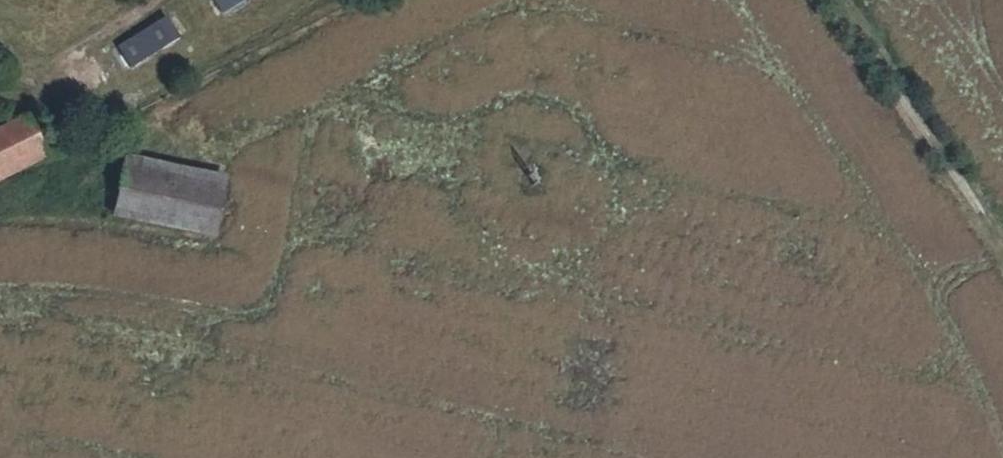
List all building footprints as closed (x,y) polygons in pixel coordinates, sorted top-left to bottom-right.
[(227,11),(245,0),(220,0),(227,11)] [(168,17),(121,45),(131,64),(180,35),(168,17)] [(57,144),(32,102),(0,120),(0,175),(57,144)] [(127,153),(121,193),(220,212),(225,173),(127,153)]
